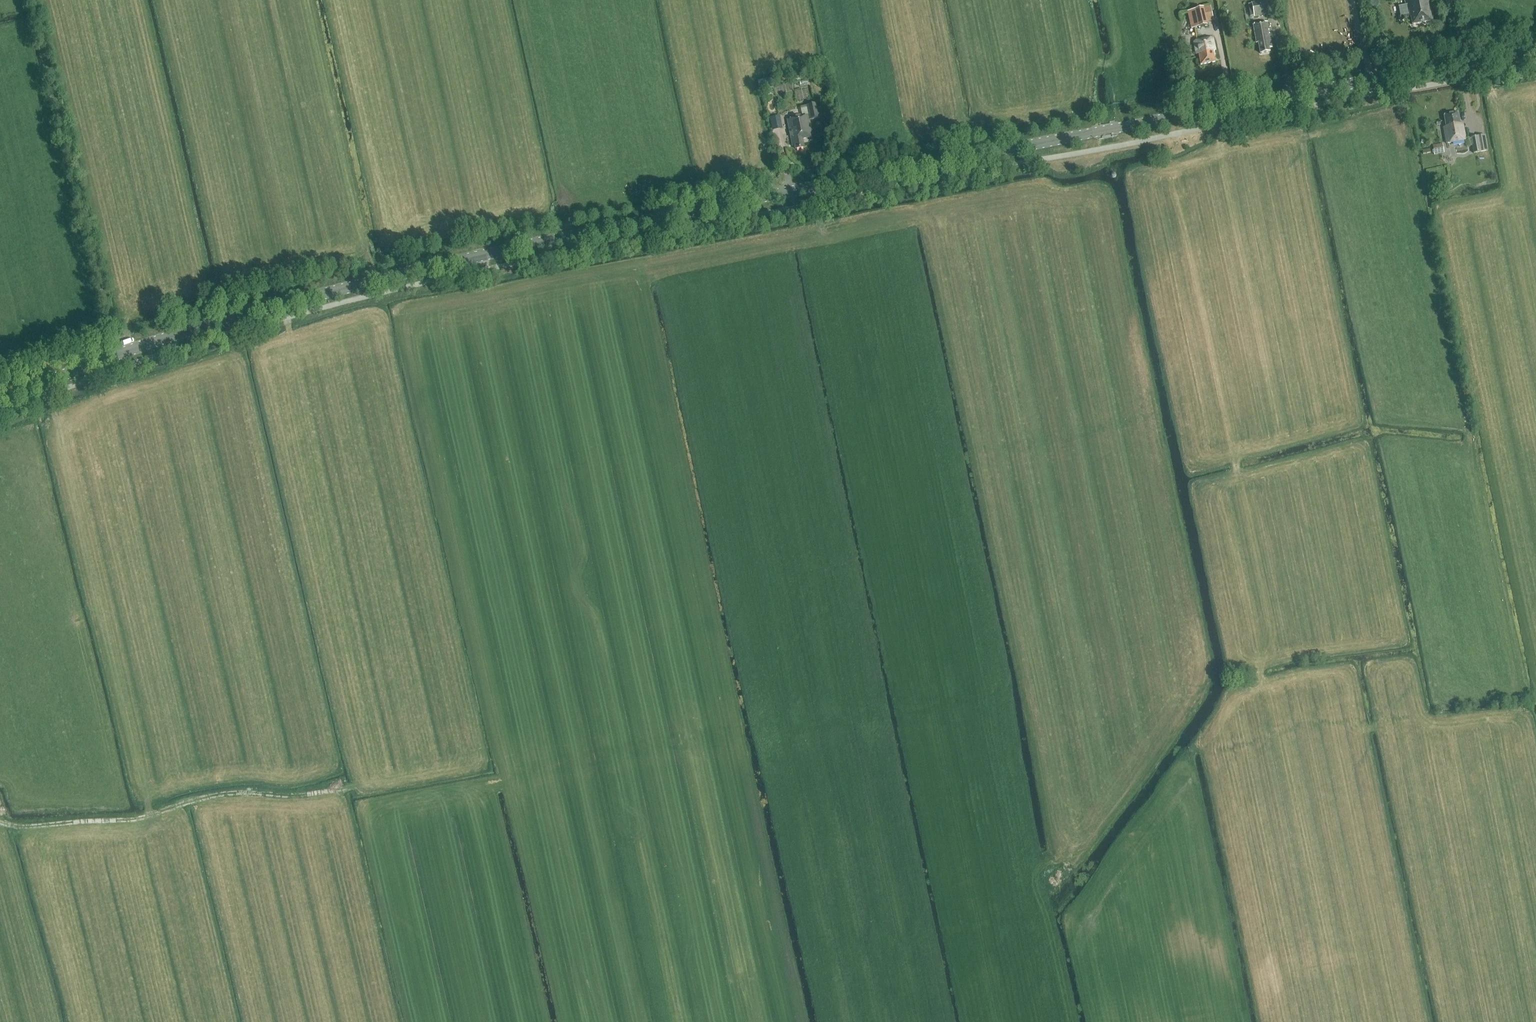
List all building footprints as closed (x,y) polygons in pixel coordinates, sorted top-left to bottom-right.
[(1254,16),(1273,13),(1271,0),(1252,4),(1248,5),(1250,17),(1254,16)] [(1409,14),(1405,15),(1404,7),(1398,9),(1400,20),(1411,18),(1412,25),(1432,21),(1430,10),(1432,9),(1430,0),(1405,0),(1407,13),(1409,13),(1409,14)] [(1192,29),(1207,26),(1204,9),(1188,12),(1192,29)] [(1268,30),(1267,23),(1253,26),(1257,44),(1258,43),(1261,54),(1270,52),(1269,48),(1272,48),(1269,34),(1268,35),(1267,31),(1268,30)] [(1200,65),(1215,62),(1213,51),(1215,51),(1213,39),(1194,43),(1196,55),(1198,54),(1200,65)] [(757,82),(760,92),(774,88),(771,78),(757,82)] [(811,120),(822,118),(819,104),(801,107),(803,118),(788,120),(793,146),(795,146),(796,150),(805,148),(803,139),(814,137),(811,120)] [(1446,144),(1466,141),(1463,124),(1460,124),(1458,113),(1444,116),(1446,127),(1443,128),(1446,144)] [(780,116),(769,117),(772,131),(782,129),(780,116)] [(1473,154),(1481,152),(1479,137),(1471,138),(1473,154)] [(1444,153),(1442,143),(1433,145),(1435,155),(1444,153)]
